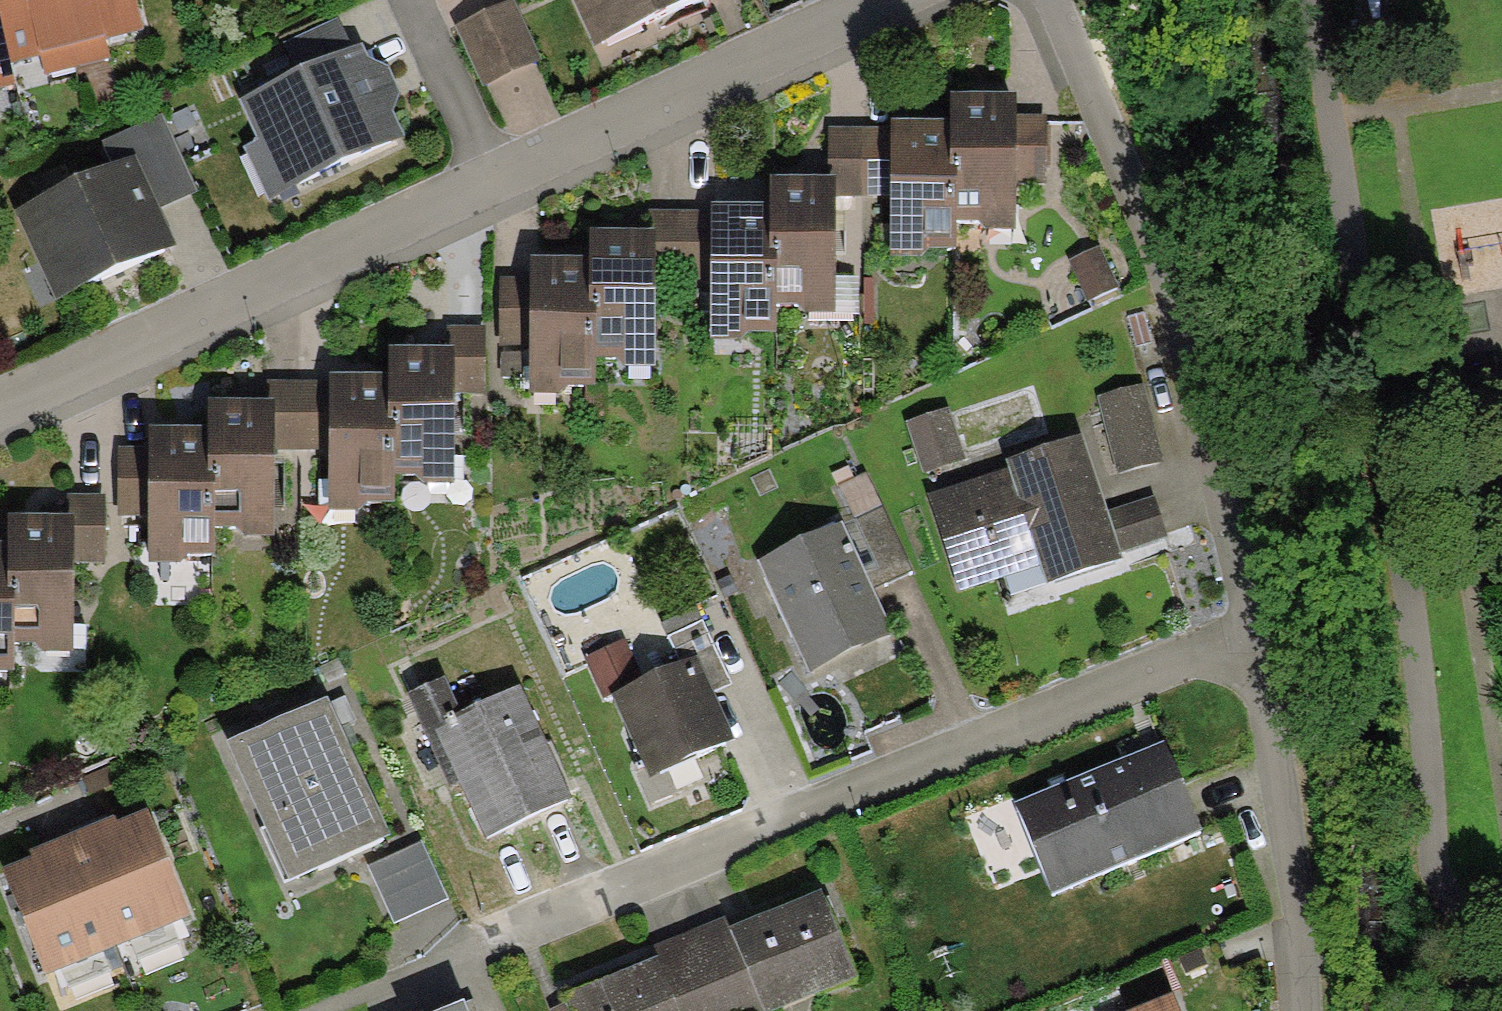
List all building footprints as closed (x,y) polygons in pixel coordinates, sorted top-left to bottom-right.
[(61,0),(0,0),(0,22),(11,65),(41,58),(46,76),(78,68),(61,0)] [(78,68),(109,60),(104,42),(144,32),(136,0),(61,0),(78,68)] [(594,51),(703,0),(570,0),(594,51)] [(514,1),(455,28),(483,88),(542,61),(514,1)] [(285,45),(300,76),(353,50),(339,19),(285,45)] [(17,86),(11,65),(0,22),(0,90),(17,86)] [(405,138),(393,113),(402,95),(390,68),(370,61),(363,46),(353,50),(300,76),(239,102),(257,141),(243,147),(267,201),(405,138)] [(1015,97),(950,97),(950,123),(950,174),(958,173),(958,224),(979,224),(979,233),(1015,233),(1015,186),(1015,116),(1015,97)] [(101,143),(112,168),(137,157),(160,209),(197,192),(164,116),(101,143)] [(1046,116),(1015,116),(1015,186),(1046,186),(1046,116)] [(950,123),(891,122),(891,130),(891,200),(890,261),(925,262),(925,254),(957,254),(958,224),(958,173),(950,174),(950,123)] [(891,200),(891,130),(829,130),(828,180),(836,180),(836,199),(891,200)] [(14,211),(53,301),(177,248),(160,209),(137,157),(112,168),(14,211)] [(771,180),(771,206),(770,260),(777,260),(777,308),(797,308),(797,315),(835,316),(836,199),(836,180),(828,180),(771,180)] [(771,206),(711,206),(711,212),(711,279),(710,342),(745,342),(745,336),(777,337),(777,308),(777,260),(770,260),(771,206)] [(711,279),(711,212),(649,212),(649,235),(655,235),(655,279),(711,279)] [(589,235),(589,260),(589,315),(597,315),(597,362),(616,362),(616,368),(655,368),(655,279),(655,235),(649,235),(589,235)] [(1118,288),(1100,247),(1068,260),(1086,302),(1118,288)] [(589,260),(530,260),(530,279),(531,345),(531,398),(563,398),(563,390),(597,390),(597,362),(597,315),(589,315),(589,260)] [(531,345),(530,279),(500,280),(501,345),(531,345)] [(486,328),(447,328),(447,350),(455,350),(454,398),(485,398),(486,328)] [(388,350),(388,377),(388,432),(395,432),(395,479),(421,479),(421,486),(454,486),(454,398),(455,350),(447,350),(388,350)] [(388,377),(330,377),(329,382),(330,451),(329,514),(361,514),(361,506),(395,506),(395,479),(395,432),(388,432),(388,377)] [(268,383),(268,403),(274,404),(274,451),(330,451),(329,382),(268,383)] [(1116,474),(1163,463),(1143,385),(1097,396),(1116,474)] [(209,403),(208,431),(208,481),(216,481),(216,531),(238,531),(238,539),(274,539),(274,451),(274,404),(268,403),(209,403)] [(949,409),(907,423),(930,495),(972,481),(949,409)] [(208,431),(149,430),(149,450),(148,517),(148,567),(185,567),(185,558),(216,558),(216,531),(216,481),(208,481),(208,431)] [(930,495),(927,495),(957,592),(1039,567),(1045,586),(1122,562),(1120,553),(1106,513),(1083,438),(1005,463),(1008,470),(972,481),(930,495)] [(148,517),(149,450),(119,450),(119,517),(148,517)] [(862,566),(873,592),(914,573),(867,473),(838,487),(873,561),(862,566)] [(68,496),(68,519),(75,520),(74,567),(105,567),(105,495),(68,496)] [(1153,498),(1106,513),(1120,553),(1167,538),(1153,498)] [(68,519),(9,518),(8,546),(8,597),(15,597),(14,648),(41,648),(40,654),(73,655),(74,567),(75,520),(68,519)] [(758,563),(809,674),(893,635),(873,592),(862,566),(843,525),(758,563)] [(0,546),(0,674),(14,674),(14,648),(15,597),(8,597),(8,546),(0,546)] [(614,697),(644,682),(624,640),(584,659),(604,701),(614,697)] [(735,743),(698,659),(644,682),(614,697),(650,780),(735,743)] [(570,804),(519,690),(461,716),(445,680),(408,696),(449,789),(459,784),(486,843),(570,804)] [(390,841),(329,702),(226,748),(288,886),(390,841)] [(1053,897),(1202,836),(1164,745),(1015,806),(1053,897)] [(91,824),(70,833),(115,946),(189,916),(147,809),(115,822),(113,816),(91,824)] [(115,946),(70,833),(46,843),(27,851),(29,858),(0,870),(0,871),(42,975),(115,946)] [(423,843),(369,867),(394,923),(448,899),(423,843)] [(729,932),(763,1010),(788,1010),(858,982),(821,894),(729,932)] [(656,961),(677,1010),(763,1010),(729,932),(724,919),(651,950),(656,961)] [(656,961),(566,999),(571,1010),(677,1010),(656,961)] [(1173,997),(1138,1010),(1179,1010),(1173,997)]
